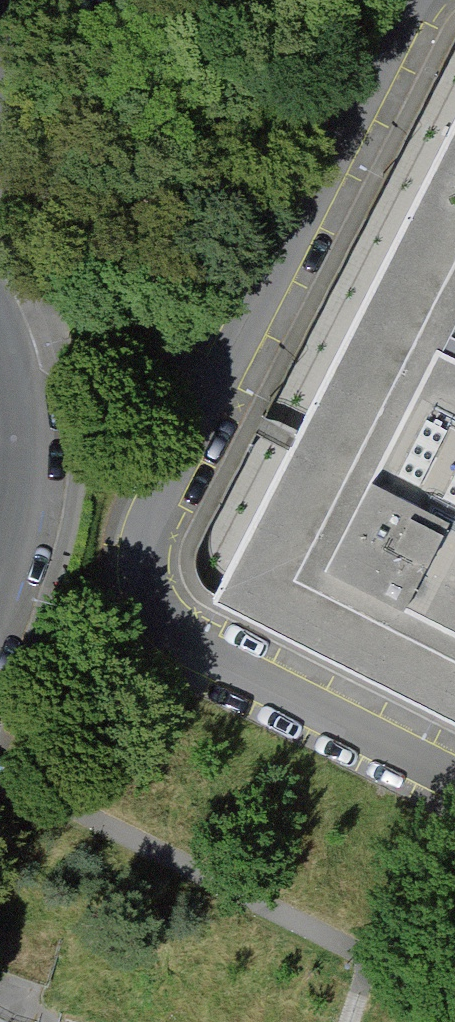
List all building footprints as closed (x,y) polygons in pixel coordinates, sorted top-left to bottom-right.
[(221,604),(454,723),(454,143),(221,604)]
